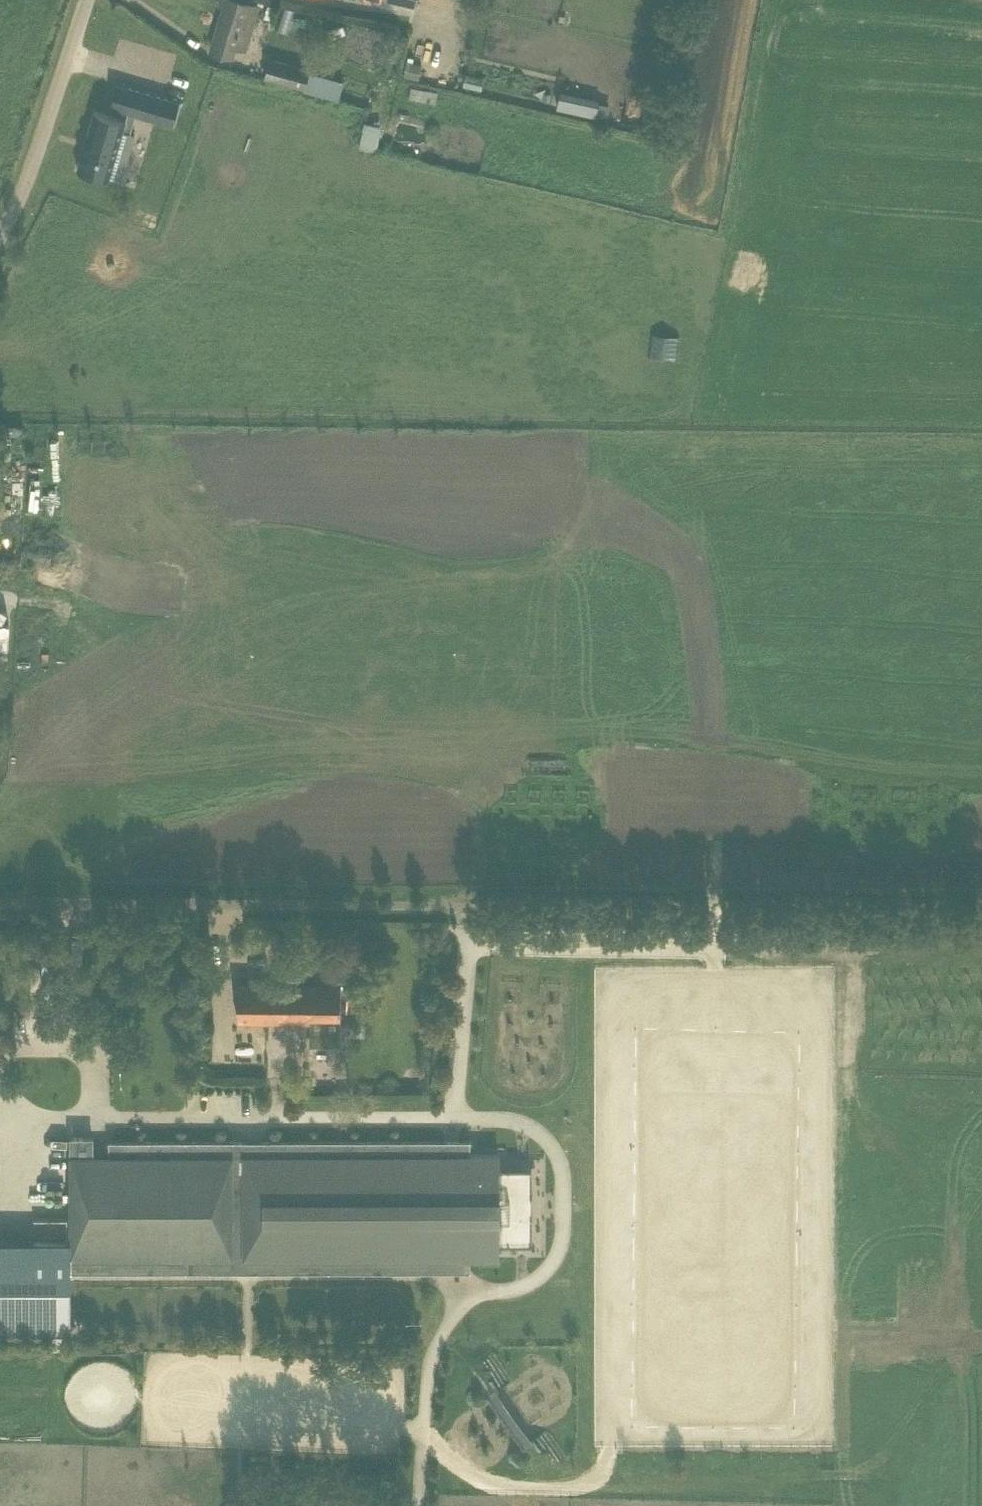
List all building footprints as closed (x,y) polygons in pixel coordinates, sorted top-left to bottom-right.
[(257,4),(245,0),(226,0),(211,48),(231,54),(234,45),(244,48),(257,4)] [(266,75),(304,86),(309,66),(271,56),(266,75)] [(117,82),(110,106),(128,111),(129,107),(155,115),(154,119),(173,124),(180,100),(117,82)] [(560,89),(556,106),(596,115),(596,114),(599,101),(600,98),(560,89)] [(94,109),(77,168),(109,177),(109,176),(110,176),(121,179),(135,132),(131,131),(123,129),(125,123),(126,118),(109,114),(94,109)] [(360,145),(378,147),(382,122),(364,119),(360,145)] [(238,984),(237,1018),(309,1019),(309,1043),(340,1044),(341,1015),(360,1015),(361,989),(341,988),(341,985),(238,984)] [(235,1064),(269,1065),(270,1052),(236,1051),(235,1064)] [(299,1087),(299,1069),(286,1069),(286,1087),(299,1087)] [(71,1136),(71,1269),(469,1269),(469,1255),(500,1255),(500,1243),(500,1216),(502,1216),(502,1193),(500,1193),(500,1167),(500,1153),(469,1153),(469,1141),(111,1141),(111,1154),(93,1154),(93,1136),(71,1136)]
